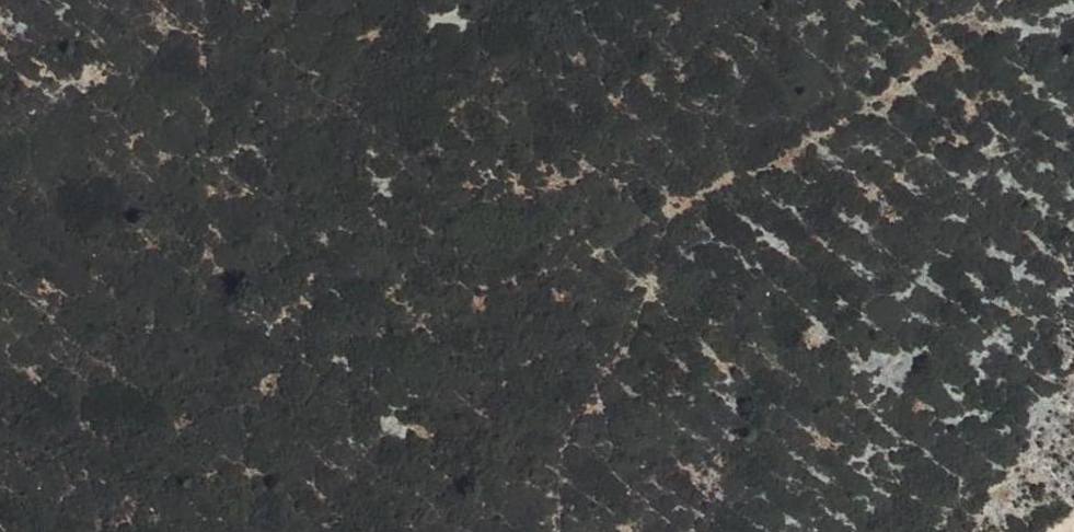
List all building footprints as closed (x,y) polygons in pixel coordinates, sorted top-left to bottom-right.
[(851,507),(825,479),(796,502),(821,529),(851,507)]
